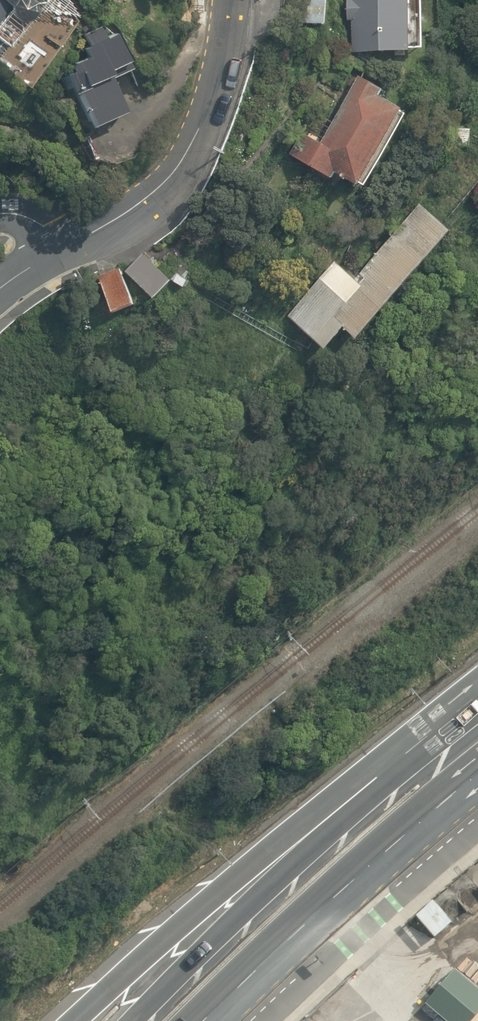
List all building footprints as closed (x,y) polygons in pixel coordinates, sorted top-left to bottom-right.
[(303,25),(345,26),(346,0),(303,0),(303,25)] [(432,0),(348,0),(348,21),(354,21),(354,54),(432,53),(432,0)] [(15,52),(32,29),(0,4),(0,40),(15,52)] [(88,85),(102,119),(142,102),(114,35),(113,34),(102,38),(98,28),(82,35),(86,46),(81,48),(85,58),(67,66),(70,73),(65,75),(72,92),(88,85)] [(337,173),(360,186),(362,183),(367,186),(406,114),(403,113),(379,100),(385,89),(360,76),(324,142),(304,131),(291,154),(334,178),(337,173)] [(455,145),(469,146),(470,128),(456,127),(455,145)] [(290,319),(328,350),(346,327),(360,339),(451,230),(421,205),(358,281),(335,262),(290,319)] [(126,271),(154,296),(170,278),(143,253),(126,271)] [(101,276),(115,312),(135,305),(120,268),(101,276)] [(434,937),(452,921),(434,899),(415,915),(434,937)] [(454,968),(426,1001),(449,1020),(477,1020),(477,988),(454,968)]
